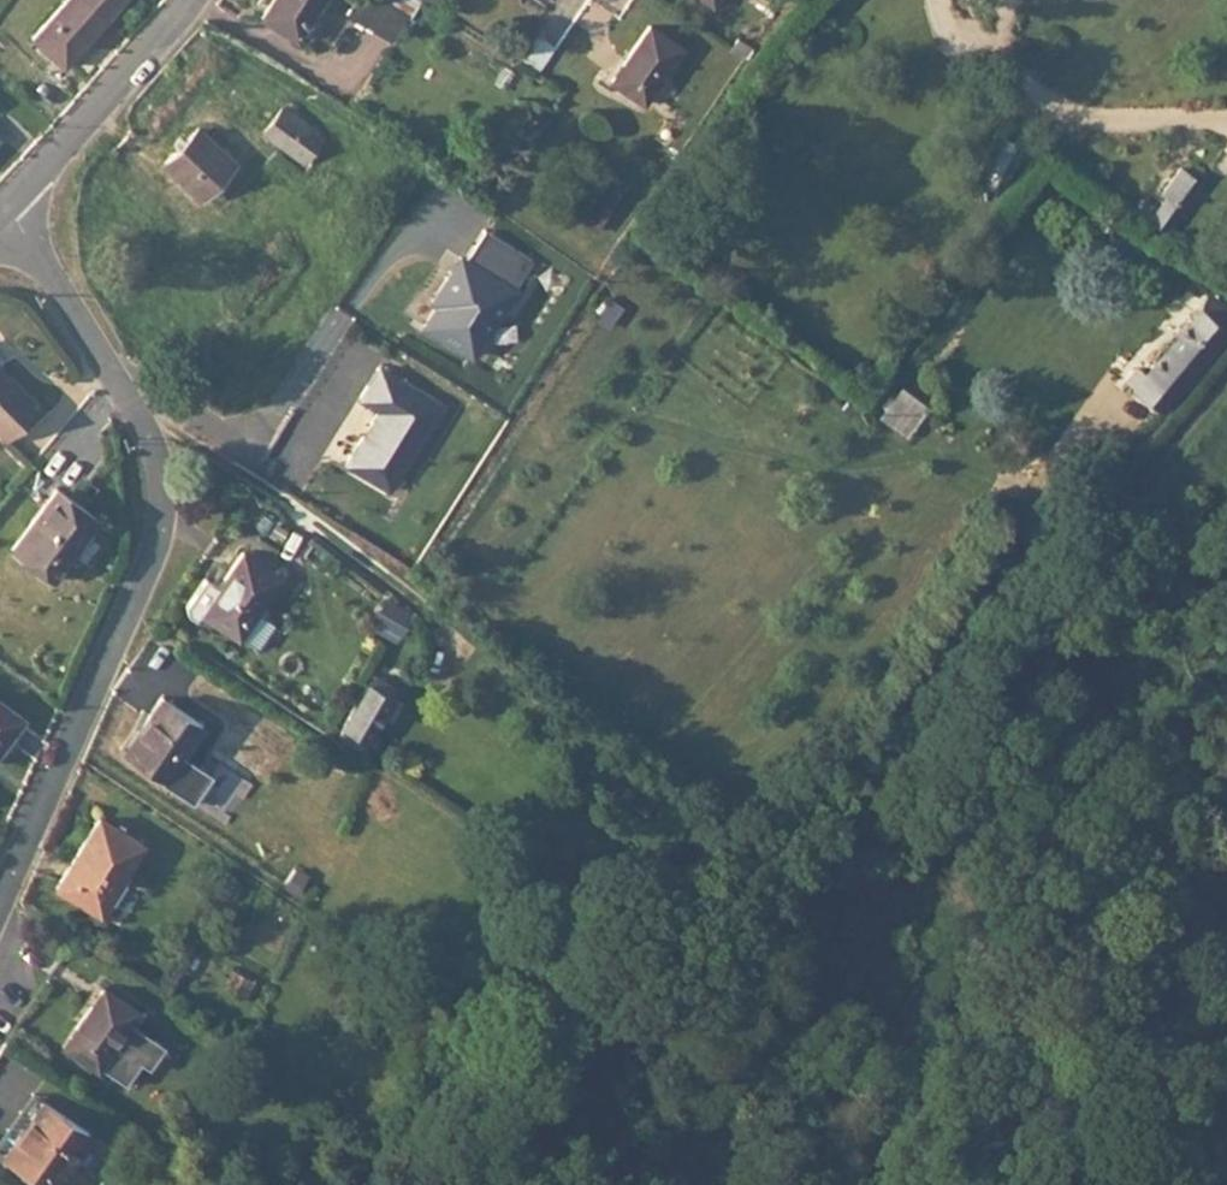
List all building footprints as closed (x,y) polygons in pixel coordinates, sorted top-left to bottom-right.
[(106,17),(89,0),(64,0),(33,34),(64,63),(106,17)] [(106,17),(121,0),(89,0),(106,17)] [(316,0),(268,0),(258,18),(293,39),(316,0)] [(378,0),(349,0),(341,13),(389,44),(405,17),(378,0)] [(405,17),(416,0),(378,0),(405,17)] [(538,71),(559,39),(548,30),(543,38),(541,38),(525,62),(538,71)] [(639,108),(677,54),(646,32),(606,84),(639,108)] [(729,52),(745,64),(752,53),(735,42),(729,52)] [(301,160),(318,136),(280,107),(261,132),(301,160)] [(195,129),(161,165),(197,198),(231,162),(195,129)] [(1160,243),(1201,185),(1182,170),(1163,197),(1165,201),(1145,232),(1160,243)] [(531,308),(546,288),(538,283),(526,304),(531,308)] [(1226,338),(1226,313),(1209,297),(1144,376),(1136,370),(1125,383),(1164,414),(1226,338)] [(37,404),(0,367),(0,434),(4,438),(37,404)] [(912,446),(926,427),(902,409),(888,427),(912,446)] [(69,548),(96,512),(58,485),(13,548),(55,579),(74,552),(69,548)] [(235,638),(277,578),(242,553),(199,613),(235,638)] [(366,741),(391,699),(367,685),(343,727),(366,741)] [(123,750),(163,777),(197,723),(158,697),(123,750)] [(21,718),(0,702),(0,744),(21,718)] [(97,914),(141,847),(98,818),(54,886),(97,914)] [(232,995),(242,981),(233,974),(223,989),(232,995)] [(79,1022),(63,1045),(97,1068),(99,1066),(124,1084),(140,1063),(148,1068),(165,1046),(129,1022),(137,1010),(104,987),(79,1022)] [(32,1092),(0,1139),(0,1151),(3,1153),(42,1098),(32,1092)] [(42,1098),(3,1153),(50,1184),(51,1184),(89,1131),(42,1098)]
